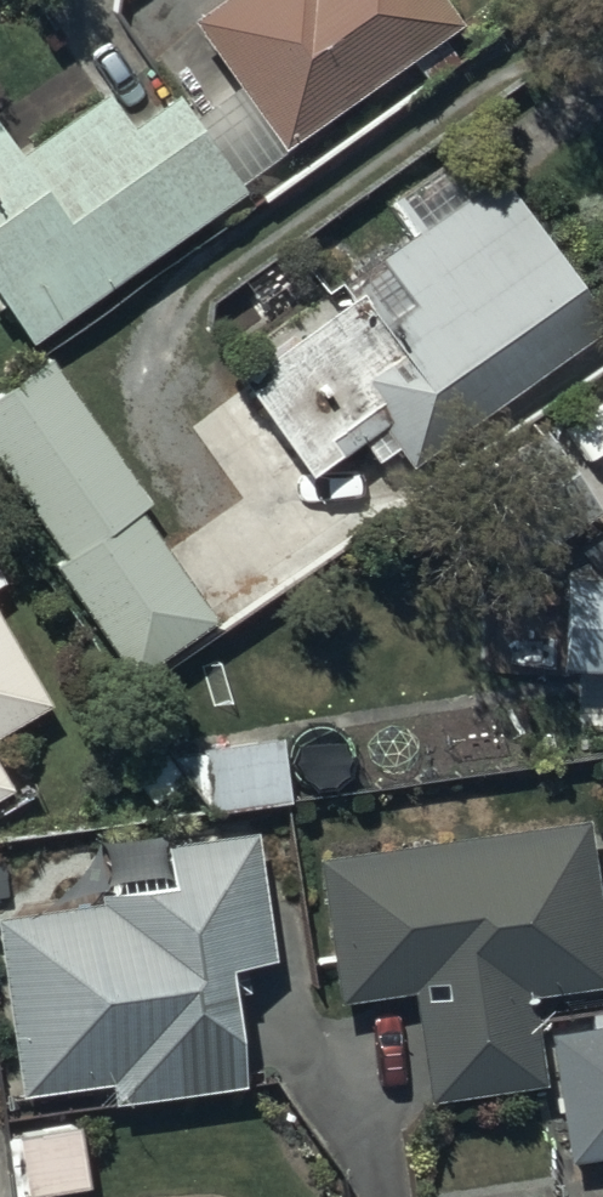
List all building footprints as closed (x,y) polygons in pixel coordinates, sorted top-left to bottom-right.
[(269,93),(393,0),(200,0),(269,93)] [(217,132),(129,12),(12,98),(0,82),(0,247),(21,275),(217,132)] [(602,286),(602,277),(496,112),(399,175),(459,267),(374,322),(425,401),(602,286)] [(0,376),(0,449),(64,540),(52,548),(135,667),(218,609),(139,496),(149,490),(47,343),(0,376)] [(513,553),(598,497),(555,433),(471,488),(513,553)] [(602,687),(602,588),(563,590),(566,688),(602,687)] [(38,659),(0,590),(0,680),(38,659)] [(284,730),(203,737),(208,799),(289,792),(284,730)] [(324,860),(340,1006),(419,998),(431,1098),(539,1086),(528,988),(598,980),(581,832),(324,860)] [(21,919),(37,1091),(246,1072),(237,963),(274,959),(264,848),(127,860),(132,909),(21,919)] [(546,1030),(565,1159),(602,1153),(602,1011),(588,1013),(590,1024),(546,1030)] [(83,1115),(18,1122),(25,1184),(89,1177),(83,1115)]
